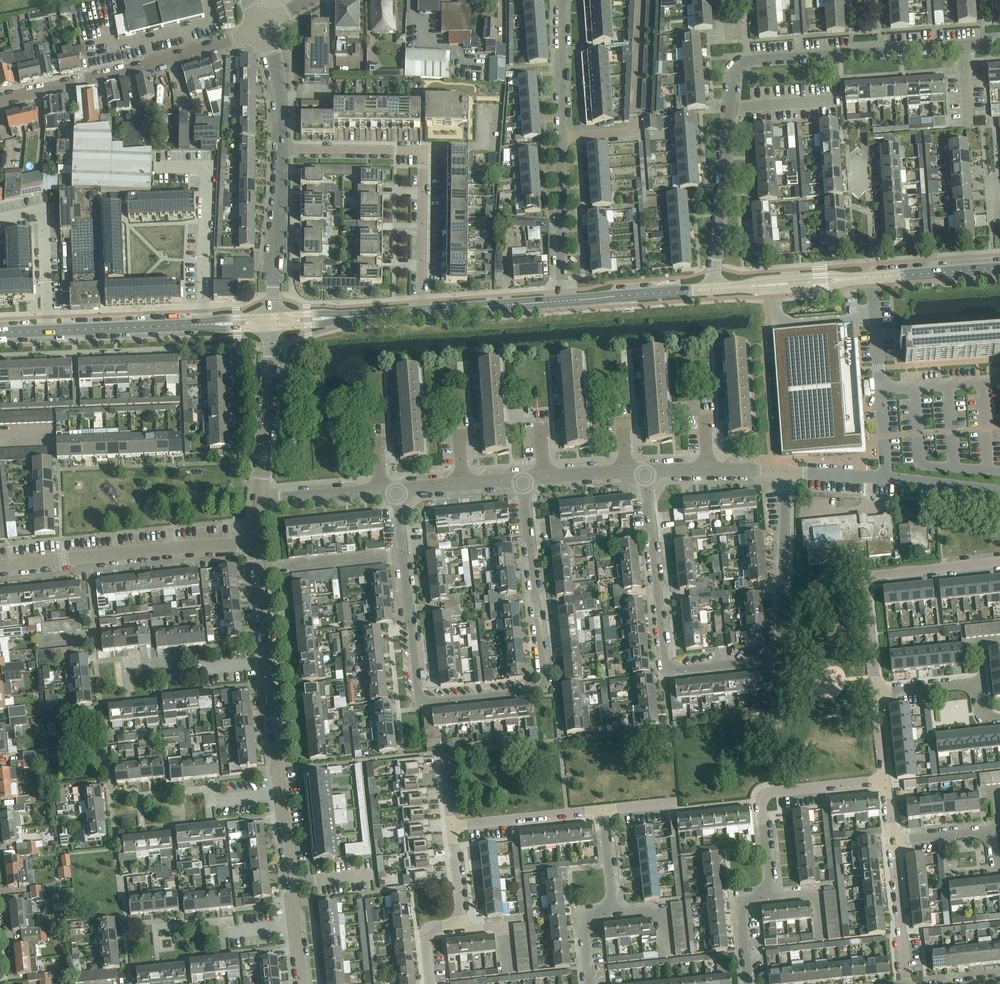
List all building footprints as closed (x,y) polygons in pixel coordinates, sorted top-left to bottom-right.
[(204,16),(200,0),(124,0),(127,13),(125,13),(130,34),(129,34),(130,35),(204,16)] [(221,29),(235,26),(232,9),(234,9),(232,0),(215,0),(221,29)] [(372,9),(372,31),(394,31),(394,17),(392,17),(391,0),(372,0),(372,9)] [(418,12),(441,13),(441,0),(418,0),(418,12)] [(587,45),(614,43),(610,0),(583,0),(587,45)] [(775,0),(756,1),(757,13),(776,12),(775,0)] [(825,8),(843,7),(843,0),(824,0),(825,8)] [(975,0),(957,0),(957,11),(976,10),(975,0)] [(648,1),(648,28),(657,28),(657,1),(648,1)] [(526,15),(544,14),(543,2),(525,3),(526,15)] [(907,2),(889,4),(890,16),(908,14),(907,2)] [(457,3),(441,3),(441,33),(449,33),(449,44),(463,44),(463,48),(470,48),(470,44),(472,3),(457,3)] [(336,39),(335,56),(348,56),(348,49),(352,49),(352,56),(359,56),(359,49),(359,46),(359,39),(360,39),(360,14),(360,4),(336,4),(336,39)] [(711,4),(692,6),(693,17),(711,16),(711,4)] [(59,9),(60,16),(71,14),(71,16),(76,15),(74,6),(59,9)] [(843,7),(825,8),(826,20),(844,19),(843,7)] [(47,10),(28,13),(29,21),(48,17),(47,10)] [(976,22),(976,10),(957,11),(958,23),(976,22)] [(776,24),(776,12),(757,13),(758,25),(776,24)] [(943,12),(938,12),(934,13),(935,25),(944,24),(943,12)] [(544,14),(526,15),(526,27),(545,26),(544,14)] [(909,27),(908,14),(890,16),(891,28),(909,27)] [(712,29),(711,16),(693,17),(694,30),(712,29)] [(845,31),(844,19),(826,20),(827,33),(845,31)] [(305,42),(305,79),(329,79),(330,23),(322,23),(322,22),(312,22),(311,42),(305,42)] [(485,32),(485,40),(486,40),(486,53),(496,53),(495,58),(504,58),(505,58),(506,45),(496,45),(496,32),(497,22),(485,22),(485,32)] [(800,22),(796,22),(796,23),(792,23),(793,35),(800,34),(800,22)] [(776,24),(758,25),(759,37),(777,36),(776,24)] [(546,38),(545,26),(526,27),(527,39),(546,38)] [(655,34),(645,34),(644,43),(654,44),(655,34)] [(683,49),(701,48),(700,36),(682,37),(683,49)] [(546,38),(527,39),(528,52),(547,50),(546,38)] [(39,63),(42,79),(53,76),(49,59),(45,60),(41,42),(34,43),(36,49),(39,63)] [(36,49),(34,43),(25,46),(26,51),(28,66),(32,81),(42,79),(39,63),(36,49)] [(654,75),(654,47),(645,47),(645,75),(654,75)] [(702,60),(701,48),(683,49),(684,62),(702,60)] [(14,56),(12,49),(3,51),(6,61),(3,61),(4,69),(0,70),(0,83),(1,87),(14,84),(10,67),(16,66),(16,65),(14,56)] [(72,49),(67,50),(72,72),(82,70),(79,55),(74,56),(72,49)] [(72,72),(67,50),(62,51),(64,58),(57,59),(60,75),(72,72)] [(406,50),(405,77),(445,79),(446,51),(406,50)] [(547,50),(528,52),(529,64),(548,62),(547,50)] [(20,55),(14,56),(16,65),(22,64),(22,67),(17,68),(21,83),(32,81),(28,66),(26,51),(20,53),(20,55)] [(659,51),(658,63),(662,63),(668,64),(669,52),(663,51),(659,51)] [(599,124),(599,126),(614,125),(608,52),(581,54),(586,125),(599,124)] [(216,83),(217,89),(207,92),(215,120),(216,139),(218,139),(218,142),(220,142),(222,94),(224,73),(221,67),(223,67),(222,65),(223,64),(221,57),(211,60),(216,74),(219,73),(219,82),(216,83)] [(240,71),(256,71),(256,58),(241,58),(240,71)] [(495,58),(490,58),(490,80),(504,80),(504,58),(495,58)] [(702,60),(684,62),(684,72),(702,71),(702,60)] [(199,64),(204,82),(215,79),(210,61),(199,64)] [(204,82),(199,64),(182,68),(190,96),(206,91),(204,82)] [(988,66),(989,85),(999,84),(999,65),(988,66)] [(367,66),(367,78),(403,78),(403,72),(379,72),(379,66),(367,66)] [(256,71),(240,71),(240,84),(256,84),(256,71)] [(703,84),(702,71),(684,72),(685,85),(703,84)] [(511,90),(536,88),(535,76),(519,78),(519,87),(511,88),(511,90)] [(155,98),(151,77),(137,80),(141,100),(138,101),(139,108),(147,107),(145,100),(155,98)] [(931,97),(930,78),(918,79),(919,98),(931,97)] [(930,78),(931,97),(944,96),(943,78),(930,78)] [(918,79),(906,80),(907,99),(919,98),(918,79)] [(644,110),(653,110),(654,81),(645,80),(644,110)] [(906,80),(893,81),(895,100),(907,99),(906,80)] [(131,87),(130,81),(120,83),(124,105),(116,105),(116,110),(130,111),(131,104),(129,97),(132,97),(130,87),(131,87)] [(895,100),(893,81),(881,82),(883,100),(895,100)] [(881,82),(870,83),(871,101),(878,101),(878,107),(883,106),(883,100),(881,82)] [(105,85),(105,87),(109,107),(110,115),(114,114),(114,109),(113,103),(121,102),(117,83),(105,85)] [(870,83),(857,84),(858,102),(871,101),(870,83)] [(256,84),(240,84),(240,98),(256,98),(256,84)] [(704,96),(703,84),(685,85),(678,85),(679,98),(686,97),(704,96)] [(858,102),(857,84),(845,84),(846,103),(858,102)] [(74,158),(72,191),(77,191),(96,192),(111,192),(113,156),(113,149),(113,148),(111,127),(101,128),(98,98),(97,88),(77,90),(77,93),(79,114),(76,114),(74,143),(74,158)] [(537,101),(536,88),(511,90),(511,93),(520,92),(520,99),(512,100),(512,103),(537,101)] [(704,96),(686,97),(679,98),(676,98),(677,110),(682,110),(682,112),(687,112),(687,109),(705,108),(704,96)] [(55,98),(58,129),(57,123),(70,122),(68,97),(55,98)] [(58,129),(55,98),(44,99),(46,116),(44,117),(45,131),(58,129)] [(240,98),(240,111),(256,111),(256,98),(240,98)] [(463,99),(426,98),(426,110),(427,110),(427,113),(426,113),(425,125),(463,125),(463,122),(468,122),(469,123),(469,105),(463,105),(463,99)] [(661,99),(657,99),(656,111),(665,112),(666,99),(661,99)] [(538,113),(537,101),(512,103),(513,105),(521,105),(521,112),(513,112),(514,115),(538,113)] [(345,103),(336,103),(334,103),(334,117),(334,124),(338,124),(338,128),(345,128),(345,124),(345,103)] [(356,103),(345,103),(345,124),(349,124),(349,128),(356,128),(356,124),(356,103)] [(367,103),(356,103),(356,124),(360,124),(360,128),(367,128),(367,124),(366,124),(367,103)] [(377,104),(367,103),(366,124),(367,124),(370,124),(370,128),(377,128),(378,125),(377,125),(377,104)] [(388,104),(377,104),(377,125),(378,125),(381,125),(381,128),(388,128),(388,125),(388,104)] [(399,104),(388,104),(388,125),(392,125),(392,128),(399,128),(399,125),(399,104)] [(410,104),(399,104),(399,125),(403,125),(403,128),(410,129),(410,125),(410,104)] [(421,104),(410,104),(410,125),(413,125),(413,129),(421,129),(421,104)] [(991,106),(991,116),(999,116),(999,105),(991,106)] [(35,109),(21,112),(24,126),(31,124),(33,132),(39,130),(37,123),(38,123),(35,109)] [(256,111),(240,111),(240,124),(255,124),(256,111)] [(24,126),(21,112),(7,115),(10,129),(12,136),(18,135),(16,128),(24,126)] [(538,113),(514,115),(514,117),(522,116),(523,124),(514,124),(514,127),(539,125),(538,113)] [(190,149),(190,143),(190,128),(189,125),(188,115),(180,115),(179,149),(180,149),(190,149)] [(676,129),(694,127),(693,115),(675,116),(676,129)] [(301,135),(312,135),(313,117),(301,117),(301,135)] [(312,135),(323,135),(323,117),(313,117),(312,135)] [(334,135),(334,124),(334,117),(323,117),(323,135),(334,135)] [(645,131),(649,131),(649,130),(657,129),(656,117),(644,118),(645,131)] [(933,124),(934,128),(946,127),(945,117),(933,118),(933,124)] [(142,131),(141,131),(142,147),(142,153),(152,152),(154,120),(141,122),(142,131)] [(216,139),(215,120),(195,121),(196,143),(218,142),(218,139),(216,139)] [(820,135),(838,133),(837,121),(819,122),(820,135)] [(133,124),(123,125),(124,147),(124,148),(124,154),(142,153),(142,147),(141,131),(133,132),(133,124)] [(255,124),(240,124),(240,137),(255,138),(255,124)] [(791,137),(795,136),(794,124),(787,125),(788,137),(791,137)] [(539,125),(514,127),(515,129),(523,128),(524,136),(515,136),(516,141),(525,140),(524,138),(540,137),(539,125)] [(754,139),(773,138),(772,126),(754,127),(754,139)] [(695,139),(694,127),(676,129),(676,140),(695,139)] [(649,137),(649,131),(645,131),(646,142),(658,142),(658,137),(649,137)] [(918,158),(922,157),(921,132),(914,133),(915,139),(917,139),(918,158)] [(839,146),(838,133),(820,135),(821,148),(839,146)] [(894,134),(874,136),(874,140),(884,139),(884,144),(894,144),(894,134)] [(774,151),(773,138),(754,139),(755,152),(774,151)] [(695,151),(695,139),(676,140),(677,152),(695,151)] [(241,155),(255,155),(255,142),(241,141),(241,155)] [(658,142),(646,142),(646,155),(650,154),(671,153),(671,147),(659,148),(658,142)] [(950,156),(968,154),(967,142),(949,143),(950,156)] [(57,153),(57,157),(74,158),(74,143),(58,143),(57,153)] [(589,158),(607,157),(606,145),(588,146),(589,158)] [(840,158),(839,146),(821,148),(822,159),(840,158)] [(880,160),(899,159),(898,147),(879,148),(880,160)] [(113,156),(111,192),(151,194),(152,152),(142,153),(124,154),(124,148),(113,149),(113,156)] [(796,149),(792,150),(788,150),(789,162),(793,162),(797,162),(796,149)] [(512,165),(537,163),(536,151),(519,152),(520,162),(512,162),(512,165)] [(695,151),(677,152),(678,164),(696,163),(695,151)] [(774,151),(755,152),(756,165),(775,164),(774,151)] [(448,164),(472,164),(473,153),(448,152),(448,157),(444,157),(444,164),(448,164)] [(969,166),(968,154),(950,156),(951,168),(969,166)] [(255,155),(241,155),(241,168),(255,168),(255,155)] [(607,157),(589,158),(590,170),(608,169),(607,157)] [(840,158),(822,159),(823,172),(841,171),(840,158)] [(899,159),(880,160),(881,173),(900,172),(899,159)] [(537,163),(512,165),(512,167),(520,166),(521,174),(513,175),(513,177),(538,175),(537,163)] [(697,175),(696,163),(678,164),(679,176),(697,175)] [(448,164),(447,167),(444,167),(444,175),(447,175),(447,174),(472,175),(472,164),(448,164)] [(776,176),(775,164),(756,165),(757,177),(776,176)] [(970,179),(969,166),(951,168),(951,180),(970,179)] [(342,167),(312,167),(312,173),(301,173),(301,186),(307,186),(307,192),(326,192),(326,186),(324,186),(324,176),(342,177),(342,167)] [(358,192),(377,192),(377,186),(383,186),(383,182),(383,174),(373,174),(373,167),(342,167),(342,177),(361,177),(361,186),(358,186),(358,192)] [(241,168),(241,182),(255,182),(255,168),(241,168)] [(608,169),(590,170),(591,183),(609,181),(608,169)] [(23,179),(24,170),(5,171),(6,180),(4,201),(20,197),(21,188),(22,179),(23,179)] [(841,171),(823,172),(823,183),(842,182),(841,171)] [(900,172),(881,173),(882,185),(901,184),(900,172)] [(447,174),(447,175),(447,178),(444,178),(444,185),(447,185),(468,185),(468,175),(472,175),(447,174)] [(538,175),(513,177),(514,179),(522,178),(522,185),(514,186),(514,189),(539,187),(538,175)] [(697,175),(679,176),(680,189),(698,187),(697,175)] [(776,187),(776,176),(757,177),(758,189),(776,187)] [(971,191),(970,179),(951,180),(952,192),(971,191)] [(609,181),(591,183),(592,195),(610,193),(609,181)] [(255,182),(241,182),(241,195),(255,195),(255,182)] [(843,195),(842,182),(823,183),(824,196),(843,195)] [(21,188),(20,197),(43,193),(43,184),(21,188)] [(901,184),(882,185),(883,197),(901,196),(901,184)] [(447,185),(447,189),(444,189),(443,196),(447,196),(468,196),(468,185),(447,185)] [(809,185),(806,185),(802,185),(803,198),(810,197),(809,185)] [(539,187),(514,189),(515,191),(523,191),(523,198),(515,199),(515,203),(524,203),(524,201),(540,199),(539,187)] [(777,200),(776,187),(758,189),(759,201),(777,200)] [(77,191),(59,192),(60,231),(72,231),(73,231),(73,223),(75,222),(75,208),(77,208),(77,191)] [(75,293),(70,293),(71,310),(86,309),(101,309),(101,308),(101,307),(99,262),(97,226),(96,209),(96,192),(77,191),(77,208),(75,208),(76,223),(73,223),(73,231),(72,231),(73,251),(74,272),(75,293)] [(971,191),(952,192),(953,205),(972,204),(971,191)] [(323,210),(323,198),(326,198),(326,192),(307,192),(307,198),(301,198),(301,203),(301,210),(323,210)] [(360,210),(383,211),(383,199),(377,199),(377,192),(358,192),(358,198),(360,198),(360,210)] [(611,205),(610,193),(592,195),(592,207),(611,205)] [(142,196),(128,197),(129,218),(195,216),(194,194),(187,195),(188,199),(142,200),(142,196)] [(668,207),(687,206),(686,194),(668,195),(668,207)] [(241,195),(240,208),(255,208),(255,195),(241,195)] [(447,196),(447,200),(443,200),(443,207),(447,207),(468,207),(468,196),(447,196)] [(901,196),(883,197),(884,210),(902,208),(901,196)] [(524,201),(524,203),(524,210),(516,211),(517,215),(525,214),(525,213),(541,211),(540,199),(524,201)] [(826,214),(844,212),(843,200),(825,201),(826,214)] [(973,215),(972,204),(953,205),(954,217),(973,215)] [(121,205),(102,206),(105,282),(124,282),(121,205)] [(752,220),(771,218),(770,205),(751,207),(752,220)] [(688,218),(687,206),(668,207),(669,219),(688,218)] [(447,207),(447,210),(443,210),(443,218),(447,218),(447,217),(468,218),(468,207),(447,207)] [(255,208),(240,208),(240,221),(255,221),(255,208)] [(902,208),(884,210),(885,222),(903,221),(902,208)] [(323,210),(301,210),(301,221),(301,222),(307,222),(307,228),(326,228),(326,222),(323,222),(323,210)] [(357,228),(377,229),(377,222),(383,223),(383,222),(383,211),(360,210),(360,222),(357,222),(357,228)] [(589,225),(607,224),(606,212),(588,213),(589,225)] [(845,224),(844,212),(826,214),(826,225),(845,224)] [(973,227),(973,215),(954,217),(955,229),(973,227)] [(447,217),(447,218),(447,221),(443,221),(443,228),(447,229),(447,228),(468,228),(468,218),(447,217)] [(688,230),(688,218),(669,219),(665,220),(666,232),(670,231),(688,230)] [(772,231),(771,218),(752,220),(753,232),(772,231)] [(513,228),(524,229),(524,227),(524,221),(514,220),(513,228)] [(240,221),(240,235),(255,235),(255,221),(240,221)] [(524,229),(534,230),(534,222),(524,221),(524,227),(524,229)] [(903,221),(885,222),(886,234),(904,233),(903,221)] [(608,236),(607,224),(589,225),(590,237),(608,236)] [(845,224),(826,225),(827,238),(846,236),(845,224)] [(974,240),(973,227),(955,229),(956,241),(974,240)] [(301,234),(301,246),(323,246),(323,241),(327,241),(329,239),(331,237),(331,228),(326,228),(307,228),(306,234),(301,234)] [(357,228),(357,234),(360,234),(360,246),(383,247),(383,235),(377,235),(377,229),(357,228)] [(447,228),(447,229),(447,232),(443,232),(443,239),(447,239),(468,239),(468,228),(447,228)] [(532,230),(533,242),(541,241),(540,229),(532,230)] [(688,230),(670,231),(671,244),(689,242),(688,230)] [(772,242),(772,231),(753,232),(754,243),(772,242)] [(32,233),(6,234),(8,278),(11,278),(11,281),(33,280),(32,233)] [(904,233),(886,234),(886,246),(905,245),(904,233)] [(255,235),(240,235),(240,248),(255,248),(255,235)] [(608,236),(590,237),(590,249),(609,248),(608,236)] [(847,249),(846,236),(827,238),(828,250),(847,249)] [(447,239),(447,243),(443,243),(443,250),(447,250),(468,250),(468,239),(447,239)] [(689,242),(671,244),(672,256),(690,254),(689,242)] [(773,254),(772,242),(754,243),(755,256),(773,254)] [(325,264),(325,258),(323,258),(323,246),(301,246),(300,258),(306,258),(306,264),(325,264)] [(357,264),(377,265),(377,258),(383,259),(383,258),(383,247),(360,246),(360,258),(357,258),(357,264)] [(609,248),(590,249),(591,261),(610,260),(609,248)] [(447,250),(446,254),(443,254),(443,261),(446,261),(467,261),(468,250),(447,250)] [(541,254),(527,255),(528,278),(543,277),(541,254)] [(690,254),(672,256),(673,268),(691,266),(690,254)] [(502,255),(495,256),(494,273),(503,273),(502,255)] [(528,278),(527,255),(512,256),(514,279),(528,278)] [(238,280),(254,280),(254,259),(235,259),(235,266),(223,266),(222,284),(214,284),(214,300),(218,301),(218,300),(238,300),(238,280)] [(610,260),(591,261),(592,274),(610,272),(610,260)] [(446,261),(446,264),(443,264),(443,272),(446,272),(446,271),(467,272),(467,261),(446,261)] [(325,270),(325,264),(306,264),(306,270),(300,270),(300,275),(300,282),(310,282),(310,289),(341,289),(341,280),(323,279),(323,270),(325,270)] [(341,280),(341,289),(372,289),(372,283),(382,283),(382,271),(377,271),(377,265),(357,264),(357,270),(360,270),(360,280),(341,280)] [(446,271),(446,272),(446,275),(443,275),(442,282),(467,283),(475,282),(467,282),(467,272),(446,271)] [(34,302),(33,280),(11,281),(0,281),(0,303),(34,302)] [(181,283),(105,286),(106,307),(181,304),(181,283)] [(851,328),(772,333),(781,456),(854,450),(853,440),(859,440),(851,328)] [(900,340),(901,349),(904,349),(905,362),(999,355),(999,333),(900,340)] [(726,406),(728,406),(729,412),(726,412),(727,416),(729,416),(730,422),(727,422),(728,436),(743,435),(743,437),(754,437),(754,434),(751,434),(745,344),(748,344),(745,344),(721,345),(721,346),(724,346),(724,352),(722,352),(722,356),(725,356),(725,362),(723,362),(723,366),(725,366),(726,372),(723,372),(724,376),(726,376),(727,382),(724,382),(724,386),(727,386),(727,392),(725,392),(725,396),(728,396),(728,402),(725,402),(726,406)] [(662,443),(672,443),(672,439),(670,440),(663,350),(666,350),(663,350),(639,351),(639,352),(642,352),(643,358),(640,358),(640,362),(643,362),(643,368),(641,368),(641,372),(644,372),(644,378),(641,378),(642,382),(644,382),(645,388),(642,388),(642,392),(645,392),(646,398),(643,398),(643,402),(646,402),(646,408),(644,408),(644,412),(647,412),(647,418),(644,418),(645,422),(647,422),(648,428),(645,428),(646,442),(661,441),(662,443)] [(562,414),(562,418),(565,418),(565,424),(563,424),(563,428),(566,428),(566,434),(563,434),(564,448),(560,448),(560,457),(575,456),(574,447),(580,447),(580,449),(591,448),(590,445),(588,446),(581,356),(584,356),(581,356),(581,355),(558,357),(558,358),(561,358),(561,364),(558,364),(559,368),(561,368),(562,374),(559,374),(559,378),(562,378),(562,384),(560,384),(560,388),(563,388),(563,394),(560,394),(561,398),(563,398),(564,404),(561,404),(561,408),(564,408),(565,414),(562,414)] [(166,358),(166,377),(179,377),(178,357),(166,358)] [(153,358),(141,359),(142,378),(154,378),(153,358)] [(166,377),(166,358),(153,358),(154,378),(166,377)] [(130,384),(129,379),(129,359),(116,360),(117,379),(117,384),(130,384)] [(141,359),(129,359),(129,379),(142,378),(141,359)] [(92,380),(91,360),(79,361),(79,381),(92,380)] [(104,380),(104,360),(91,360),(92,380),(104,380)] [(116,360),(104,360),(104,380),(105,385),(117,384),(117,379),(116,360)] [(207,374),(228,373),(227,360),(207,361),(207,374)] [(72,361),(59,362),(60,381),(73,381),(72,361)] [(498,455),(509,454),(509,451),(506,451),(499,362),(502,362),(502,361),(499,362),(499,361),(476,363),(476,364),(479,364),(479,370),(476,370),(477,374),(479,374),(480,380),(477,380),(477,384),(480,384),(481,390),(478,390),(478,394),(481,394),(481,400),(479,400),(479,404),(482,404),(482,410),(479,410),(480,414),(482,414),(483,420),(480,420),(480,424),(483,424),(484,430),(481,430),(481,434),(484,434),(484,440),(482,440),(483,454),(498,453),(498,455)] [(47,362),(35,363),(35,382),(48,382),(47,362)] [(59,362),(47,362),(48,382),(60,381),(59,362)] [(23,383),(22,363),(10,364),(10,383),(23,383)] [(35,363),(22,363),(23,383),(35,382),(35,363)] [(10,364),(0,364),(0,389),(3,389),(3,384),(10,383),(10,364)] [(418,367),(394,369),(394,370),(397,370),(397,376),(395,376),(395,380),(398,380),(398,386),(395,386),(396,390),(398,390),(399,396),(396,396),(396,400),(399,400),(400,406),(397,406),(397,410),(400,410),(400,416),(398,416),(398,420),(401,420),(401,425),(398,426),(399,430),(401,430),(402,436),(399,436),(399,440),(402,440),(403,446),(400,446),(401,460),(416,459),(416,461),(427,460),(427,457),(424,457),(418,368),(420,368),(420,367),(418,368),(418,367)] [(228,386),(228,373),(207,374),(208,386),(228,386)] [(228,386),(208,386),(208,399),(228,398),(228,386)] [(229,410),(228,398),(208,399),(209,411),(229,410)] [(229,410),(209,411),(209,423),(229,423),(229,410)] [(230,435),(229,423),(209,423),(210,436),(230,435)] [(169,435),(170,455),(182,454),(181,434),(169,435)] [(157,455),(156,435),(144,436),(145,456),(157,455)] [(169,435),(156,435),(157,455),(170,455),(169,435)] [(230,448),(230,435),(210,436),(210,448),(230,448)] [(132,456),(131,436),(119,437),(120,457),(132,456)] [(145,456),(144,436),(131,436),(132,456),(145,456)] [(106,437),(95,438),(95,458),(107,457),(106,437)] [(119,437),(106,437),(107,457),(120,457),(119,437)] [(70,458),(70,438),(57,439),(58,459),(70,458)] [(83,458),(82,438),(70,438),(70,458),(83,458)] [(95,438),(82,438),(83,458),(95,458),(95,438)] [(42,459),(36,459),(32,459),(33,472),(53,471),(52,459),(48,459),(42,459)] [(53,471),(33,472),(33,484),(53,484),(53,471)] [(54,496),(53,484),(33,484),(34,497),(54,496)] [(743,493),(745,510),(757,509),(755,492),(743,493)] [(743,493),(731,495),(733,511),(733,517),(738,516),(737,511),(745,510),(743,493)] [(731,495),(719,496),(721,513),(721,516),(726,516),(725,512),(733,511),(731,495)] [(54,496),(34,497),(34,509),(54,508),(54,496)] [(619,498),(622,522),(626,521),(626,518),(633,517),(631,496),(619,498)] [(721,513),(719,496),(707,497),(709,514),(721,513)] [(709,514),(707,497),(695,498),(697,515),(709,514)] [(622,522),(619,498),(607,499),(609,516),(609,521),(614,521),(614,516),(620,515),(621,522),(622,522)] [(697,515),(695,498),(683,500),(684,509),(684,516),(685,516),(686,521),(698,520),(697,515)] [(607,499),(594,500),(596,517),(597,523),(602,523),(602,517),(609,516),(607,499)] [(594,500),(583,501),(585,519),(596,517),(594,500)] [(583,501),(571,503),(572,520),(585,519),(583,501)] [(572,520),(571,503),(559,504),(559,505),(552,505),(553,517),(560,516),(561,521),(572,520)] [(507,505),(495,506),(497,523),(509,522),(507,505)] [(495,506),(483,507),(485,524),(497,523),(495,506)] [(485,524),(483,507),(471,509),(473,525),(485,524)] [(54,508),(34,509),(35,522),(55,521),(54,508)] [(473,525),(471,509),(459,510),(461,527),(473,525)] [(459,510),(447,511),(449,528),(450,534),(455,534),(454,531),(461,530),(461,527),(459,510)] [(449,528),(447,511),(435,512),(435,513),(436,521),(437,526),(437,529),(449,528)] [(369,515),(371,531),(383,530),(381,513),(369,515)] [(436,521),(435,513),(424,514),(425,522),(436,521)] [(885,514),(882,516),(859,519),(859,516),(801,522),(804,548),(807,548),(809,566),(822,564),(823,563),(823,561),(836,560),(835,553),(857,551),(857,552),(857,551),(868,550),(869,558),(869,557),(891,555),(890,540),(891,540),(892,538),(890,513),(888,513),(885,514)] [(371,531),(369,515),(357,516),(359,533),(371,531)] [(359,533),(357,516),(345,517),(346,534),(359,533)] [(346,534),(345,517),(333,518),(335,535),(346,534)] [(333,518),(321,520),(323,536),(335,535),(333,518)] [(323,536),(321,520),(309,521),(311,538),(323,536)] [(55,521),(35,522),(35,535),(55,534),(55,521)] [(311,538),(309,521),(297,522),(299,539),(311,538)] [(299,539),(297,522),(285,523),(288,545),(293,544),(292,539),(299,539)] [(929,551),(927,526),(926,526),(926,527),(923,527),(922,522),(908,523),(911,553),(929,551)] [(746,547),(763,545),(762,533),(745,535),(746,547)] [(620,554),(637,552),(636,540),(619,542),(620,554)] [(676,554),(692,553),(691,540),(675,542),(676,554)] [(324,546),(325,554),(337,553),(336,545),(324,546)] [(512,545),(494,547),(489,548),(491,559),(496,559),(513,557),(512,545)] [(763,545),(746,547),(747,559),(764,557),(763,545)] [(553,561),(569,559),(568,547),(552,549),(553,561)] [(464,562),(469,562),(468,550),(455,551),(456,555),(463,554),(464,562)] [(448,558),(443,559),(443,552),(427,554),(428,566),(449,564),(448,558)] [(637,552),(620,554),(622,566),(638,564),(637,552)] [(692,553),(676,554),(677,566),(693,565),(692,553)] [(513,557),(496,559),(497,571),(514,569),(513,557)] [(764,557),(747,559),(749,571),(766,569),(764,557)] [(571,571),(569,559),(553,561),(554,573),(571,571)] [(450,563),(449,564),(428,566),(429,578),(452,575),(450,563)] [(640,575),(638,564),(622,566),(617,566),(618,578),(623,577),(640,575)] [(695,576),(693,565),(677,566),(678,578),(695,576)] [(220,580),(237,578),(236,566),(219,568),(220,580)] [(515,581),(514,569),(497,571),(498,583),(515,581)] [(744,571),(744,579),(735,580),(736,591),(740,590),(754,589),(753,582),(757,582),(757,583),(760,583),(759,582),(767,581),(766,569),(749,571),(744,571)] [(198,570),(185,572),(187,588),(192,588),(193,596),(200,595),(198,570)] [(572,582),(571,571),(554,573),(555,584),(572,582)] [(187,588),(185,572),(173,573),(175,589),(187,588)] [(175,589),(173,573),(162,574),(163,591),(175,589)] [(162,574),(150,575),(151,592),(163,591),(162,574)] [(797,575),(799,597),(812,596),(809,574),(797,575)] [(150,575),(138,577),(139,593),(151,592),(150,575)] [(364,577),(362,578),(362,585),(372,584),(372,589),(389,588),(388,575),(387,575),(381,576),(376,576),(370,577),(364,577)] [(452,575),(429,578),(431,590),(447,589),(453,588),(452,575)] [(640,575),(623,577),(624,585),(613,586),(614,598),(628,596),(627,590),(631,589),(631,590),(634,590),(634,589),(641,588),(640,575)] [(695,584),(695,576),(678,578),(680,591),(687,590),(689,590),(694,589),(694,595),(712,594),(724,592),(723,587),(707,588),(706,583),(695,584)] [(139,593),(138,577),(126,578),(127,594),(139,593)] [(127,594),(126,578),(114,579),(116,596),(127,594)] [(238,591),(237,578),(220,580),(222,592),(238,591)] [(988,579),(990,595),(991,595),(998,594),(999,602),(999,579),(999,578),(988,579)] [(116,596),(114,579),(102,580),(102,581),(96,582),(96,581),(99,609),(109,608),(108,597),(116,596)] [(990,595),(988,579),(976,580),(977,596),(979,596),(986,595),(987,604),(992,603),(991,595),(990,595)] [(977,596),(976,580),(963,582),(965,598),(967,598),(974,597),(976,612),(981,611),(979,596),(977,596)] [(517,594),(515,581),(498,583),(489,584),(490,591),(488,592),(488,595),(484,595),(485,603),(489,602),(503,601),(503,595),(507,595),(509,595),(517,594)] [(573,590),(572,582),(555,584),(557,597),(564,597),(566,597),(566,596),(570,596),(571,601),(595,599),(594,594),(584,595),(584,589),(573,590)] [(963,582),(952,583),(953,599),(955,599),(962,598),(964,613),(969,612),(967,598),(965,598),(963,582)] [(79,583),(67,584),(69,601),(76,600),(78,611),(79,611),(80,617),(89,616),(87,596),(81,597),(80,592),(81,592),(81,590),(80,590),(79,583)] [(299,584),(293,585),(292,585),(293,597),(310,595),(309,584),(309,583),(304,584),(299,584)] [(953,599),(952,583),(939,584),(941,600),(950,599),(951,608),(956,607),(955,599),(953,599)] [(69,601),(67,584),(55,585),(57,602),(69,601)] [(932,584),(920,585),(922,601),(924,601),(931,600),(932,608),(936,608),(935,599),(933,599),(932,584)] [(55,585),(43,587),(45,603),(57,602),(55,585)] [(922,601),(920,585),(908,586),(910,603),(912,602),(919,602),(920,617),(925,616),(924,609),(925,609),(924,601),(922,601)] [(910,603),(908,586),(896,588),(898,604),(899,604),(907,603),(908,611),(912,611),(912,602),(910,603)] [(45,603),(43,587),(32,588),(33,605),(45,603)] [(32,588),(20,589),(21,606),(33,605),(32,588)] [(390,599),(389,588),(372,589),(374,601),(390,599)] [(898,604),(896,588),(883,589),(885,605),(895,604),(896,612),(900,612),(899,604),(898,604)] [(21,606),(20,589),(7,590),(9,607),(21,606)] [(447,596),(447,589),(431,590),(432,602),(439,602),(441,602),(441,601),(446,601),(446,606),(460,605),(459,595),(447,596)] [(754,595),(754,589),(740,590),(741,597),(744,596),(745,608),(762,606),(760,594),(754,595)] [(7,590),(0,591),(0,608),(9,607),(7,590)] [(240,602),(238,591),(222,592),(223,604),(240,602)] [(712,594),(694,595),(695,601),(690,602),(690,601),(688,601),(688,602),(681,603),(682,615),(704,613),(703,608),(698,609),(698,606),(709,605),(708,598),(712,598),(712,594)] [(311,607),(310,595),(293,597),(294,609),(311,607)] [(628,596),(614,598),(615,608),(620,608),(621,615),(643,612),(642,601),(635,601),(633,601),(633,602),(628,602),(628,596)] [(390,599),(374,601),(367,602),(367,608),(372,607),(373,613),(392,611),(390,599)] [(597,599),(595,599),(571,601),(572,608),(567,608),(565,608),(565,609),(558,609),(559,622),(576,620),(575,612),(598,610),(597,599)] [(490,613),(493,613),(493,620),(503,619),(519,618),(518,606),(511,607),(511,606),(508,606),(509,607),(504,607),(503,601),(489,602),(490,613)] [(240,602),(223,604),(224,616),(241,614),(240,602)] [(344,616),(351,615),(349,604),(342,605),(344,616)] [(460,605),(446,606),(447,613),(443,613),(441,613),(441,614),(433,614),(434,626),(450,625),(450,617),(461,616),(460,605)] [(322,606),(311,607),(294,609),(296,621),(312,619),(319,618),(318,609),(322,609),(322,606)] [(762,606),(745,608),(739,609),(739,613),(745,612),(746,620),(763,618),(762,606)] [(141,607),(129,608),(130,615),(141,614),(141,607)] [(130,615),(129,608),(117,609),(118,616),(130,615)] [(392,611),(373,613),(371,613),(372,619),(375,619),(376,625),(393,623),(392,611)] [(643,612),(621,615),(622,621),(627,620),(628,626),(645,624),(643,612)] [(706,613),(704,613),(682,615),(684,627),(700,626),(707,625),(706,613)] [(242,626),(241,614),(224,616),(220,617),(220,621),(225,621),(225,628),(242,626)] [(601,629),(600,618),(600,617),(589,618),(590,630),(596,630),(601,629)] [(521,630),(519,618),(503,619),(504,632),(521,630)] [(763,618),(746,620),(740,621),(741,626),(747,625),(747,632),(764,630),(763,618)] [(314,631),(312,619),(296,621),(297,633),(314,631)] [(577,632),(576,620),(559,622),(560,633),(577,632)] [(645,624),(628,626),(625,626),(626,632),(622,632),(623,638),(629,638),(646,636),(645,624)] [(175,626),(175,631),(167,632),(169,648),(181,647),(180,630),(179,625),(175,626)] [(450,625),(434,626),(436,638),(452,637),(450,625)] [(243,638),(242,626),(225,628),(221,628),(222,633),(226,633),(227,640),(243,638)] [(700,626),(684,627),(685,639),(701,637),(700,626)] [(191,629),(193,646),(205,644),(204,628),(191,629)] [(365,642),(382,640),(380,628),(363,629),(365,642)] [(3,652),(2,645),(11,640),(11,638),(24,636),(23,629),(0,631),(0,652),(3,652)] [(193,646),(191,629),(180,630),(181,647),(193,646)] [(137,631),(139,647),(151,646),(149,630),(137,631)] [(521,630),(504,632),(505,644),(522,642),(521,630)] [(764,630),(747,632),(749,644),(765,642),(764,630)] [(137,631),(125,632),(127,649),(139,647),(137,631)] [(297,633),(298,645),(315,643),(321,643),(320,635),(316,636),(316,631),(314,631),(297,633)] [(125,632),(114,633),(115,650),(127,649),(125,632)] [(169,648),(167,632),(155,633),(157,650),(169,648)] [(578,644),(577,632),(560,633),(562,645),(578,644)] [(115,650),(114,633),(101,635),(103,651),(115,650)] [(726,634),(727,646),(735,645),(734,633),(726,634)] [(646,636),(629,638),(630,650),(647,648),(646,636)] [(453,648),(452,637),(436,638),(437,650),(453,648)] [(701,637),(685,639),(686,651),(708,649),(707,641),(702,642),(701,637)] [(383,652),(382,640),(365,642),(366,654),(383,652)] [(522,642),(505,644),(500,644),(501,656),(506,655),(523,653),(522,642)] [(315,643),(298,645),(299,656),(316,655),(316,651),(321,648),(321,643),(315,643)] [(579,655),(578,644),(562,645),(563,657),(579,655)] [(483,657),(489,657),(491,657),(490,645),(482,646),(483,657)] [(962,646),(950,647),(952,665),(964,664),(962,646)] [(952,665),(950,647),(938,649),(940,667),(952,665)] [(459,648),(453,648),(437,650),(438,662),(454,660),(460,660),(459,648)] [(649,660),(647,648),(630,650),(626,651),(627,662),(632,662),(649,660)] [(940,667),(938,649),(926,650),(928,668),(940,667)] [(999,661),(999,649),(989,650),(990,662),(999,661)] [(926,650),(914,651),(916,669),(928,668),(926,650)] [(914,651),(902,652),(904,670),(916,669),(914,651)] [(383,652),(366,654),(363,654),(364,666),(384,664),(383,652)] [(904,670),(902,652),(890,654),(892,672),(904,670)] [(524,666),(523,653),(506,655),(508,667),(524,666)] [(316,655),(299,656),(301,669),(317,667),(324,666),(323,654),(316,655)] [(579,655),(563,657),(564,669),(581,667),(579,655)] [(73,658),(70,658),(72,670),(88,669),(87,656),(84,657),(79,657),(73,658)] [(2,667),(2,674),(17,673),(25,672),(24,663),(16,664),(15,663),(4,664),(3,659),(0,660),(0,667),(2,667)] [(456,672),(454,660),(438,662),(440,674),(456,672)] [(650,673),(649,660),(632,662),(633,675),(650,673)] [(990,662),(992,674),(999,674),(999,661),(990,662)] [(384,664),(364,666),(362,667),(363,672),(366,672),(367,678),(385,676),(384,664)] [(301,669),(302,681),(312,680),(319,679),(325,679),(324,666),(317,667),(301,669)] [(526,678),(524,666),(508,667),(509,680),(526,678)] [(581,667),(564,669),(565,682),(582,680),(581,667)] [(88,669),(72,670),(65,671),(66,683),(73,682),(90,680),(88,669)] [(471,677),(472,683),(482,682),(481,671),(475,671),(475,677),(471,677)] [(456,673),(456,672),(440,674),(441,687),(464,684),(462,672),(456,673)] [(2,674),(2,675),(5,674),(6,684),(0,685),(0,697),(4,696),(3,691),(11,690),(10,680),(18,679),(17,673),(2,674)] [(759,674),(761,691),(761,695),(766,694),(765,690),(780,689),(779,682),(772,683),(771,673),(759,674)] [(761,691),(759,674),(747,675),(748,692),(761,691)] [(992,674),(993,686),(999,686),(999,674),(992,674)] [(748,692),(747,675),(735,677),(737,694),(748,692)] [(385,676),(367,678),(365,678),(365,684),(369,684),(370,690),(387,688),(385,676)] [(653,676),(637,677),(633,678),(634,683),(637,683),(638,689),(654,687),(653,676)] [(735,677),(723,678),(725,695),(737,694),(735,677)] [(725,695),(723,678),(711,679),(713,703),(718,703),(717,696),(718,696),(725,695)] [(711,679),(699,681),(700,698),(708,697),(709,704),(713,703),(711,679)] [(91,692),(90,680),(73,682),(74,694),(91,692)] [(602,693),(609,692),(607,680),(596,682),(596,686),(601,685),(602,693)] [(700,698),(699,681),(687,682),(689,699),(700,698)] [(689,699),(687,682),(675,683),(676,690),(675,690),(675,693),(676,693),(677,697),(671,697),(672,711),(684,710),(683,706),(690,706),(689,699)] [(563,697),(580,695),(578,683),(562,685),(563,697)] [(321,698),(326,698),(324,685),(303,688),(304,700),(321,698)] [(656,699),(654,687),(638,689),(639,701),(656,699)] [(388,700),(387,688),(370,690),(371,702),(388,700)] [(234,708),(251,706),(249,694),(242,695),(242,694),(240,694),(240,695),(235,695),(235,689),(213,691),(214,696),(221,696),(222,702),(233,701),(234,708)] [(91,692),(74,694),(76,707),(92,705),(91,692)] [(198,693),(200,709),(212,708),(210,692),(198,693)] [(609,692),(602,693),(603,705),(610,704),(609,692)] [(198,693),(186,694),(188,710),(200,709),(198,693)] [(188,716),(188,710),(186,694),(174,695),(176,712),(176,718),(188,716)] [(176,712),(174,695),(162,696),(164,719),(176,718),(176,712)] [(580,695),(563,697),(564,709),(581,707),(580,695)] [(322,710),(327,709),(326,698),(321,698),(304,700),(305,711),(322,710)] [(656,699),(639,701),(641,713),(657,711),(656,699)] [(159,724),(159,718),(157,701),(145,702),(147,719),(147,725),(159,724)] [(528,701),(515,703),(516,718),(525,717),(527,737),(538,736),(536,715),(529,715),(529,711),(530,711),(530,708),(529,709),(528,701)] [(147,719),(145,702),(133,704),(135,720),(140,720),(147,719)] [(376,716),(392,714),(391,703),(374,704),(376,716)] [(516,718),(515,703),(503,704),(505,719),(516,718)] [(133,704),(121,705),(123,721),(134,720),(135,720),(133,704)] [(505,719),(503,704),(492,705),(493,721),(505,719)] [(613,710),(611,710),(612,716),(619,715),(621,715),(620,704),(613,704),(613,710)] [(123,721),(121,705),(109,706),(110,723),(123,721)] [(492,705),(480,706),(482,722),(493,721),(492,705)] [(891,719),(909,717),(908,705),(890,707),(891,719)] [(252,718),(251,706),(234,708),(229,708),(230,713),(235,713),(235,720),(252,718)] [(480,706),(468,707),(470,723),(482,722),(480,706)] [(21,717),(26,717),(25,707),(8,708),(9,718),(21,717)] [(468,707),(457,708),(458,724),(470,723),(468,707)] [(582,715),(581,707),(564,709),(566,720),(588,718),(587,715),(582,715)] [(457,708),(444,710),(446,725),(458,724),(457,708)] [(327,709),(322,710),(305,711),(306,723),(323,721),(332,721),(331,713),(327,713),(327,709)] [(446,725),(444,710),(432,711),(433,718),(424,719),(427,748),(439,746),(438,740),(440,740),(439,726),(446,725)] [(657,711),(641,713),(633,714),(634,726),(658,724),(657,711)] [(394,726),(392,714),(376,716),(377,728),(394,726)] [(16,739),(14,726),(27,725),(26,717),(21,717),(9,718),(10,726),(0,727),(0,741),(6,740),(12,740),(16,739)] [(909,717),(891,719),(892,731),(910,729),(909,717)] [(253,730),(252,718),(235,720),(236,727),(237,731),(253,730)] [(588,718),(566,720),(567,733),(589,731),(588,718)] [(324,734),(323,721),(306,723),(308,735),(324,734)] [(394,726),(377,728),(378,740),(395,739),(394,726)] [(912,741),(910,729),(892,731),(894,743),(912,741)] [(253,730),(237,731),(238,744),(254,742),(253,730)] [(998,748),(996,730),(984,731),(986,749),(998,748)] [(984,731),(972,732),(974,750),(986,749),(984,731)] [(972,732),(960,734),(962,752),(974,750),(972,732)] [(326,746),(324,734),(308,735),(309,747),(326,746)] [(962,752),(960,734),(948,735),(950,753),(962,752)] [(950,753),(948,735),(936,736),(938,754),(950,753)] [(203,737),(204,743),(204,746),(217,745),(216,736),(203,737)] [(396,751),(395,739),(378,740),(380,753),(396,751)] [(18,754),(17,746),(13,747),(12,740),(6,740),(0,741),(0,755),(18,754)] [(913,753),(912,741),(894,743),(895,755),(913,753)] [(254,742),(238,744),(239,755),(256,754),(254,742)] [(326,746),(309,747),(310,760),(327,758),(326,746)] [(914,765),(913,753),(895,755),(896,767),(914,765)] [(256,754),(239,755),(240,763),(229,764),(230,775),(244,774),(243,767),(248,767),(248,768),(250,767),(257,766),(256,754)] [(200,761),(193,762),(195,779),(207,777),(205,760),(205,755),(200,755),(200,761)] [(146,763),(139,764),(141,780),(152,779),(150,762),(150,756),(145,757),(146,763)] [(183,780),(181,763),(181,757),(169,758),(171,781),(183,780)] [(420,774),(419,766),(425,766),(424,757),(397,760),(398,768),(400,768),(401,775),(396,776),(420,774)] [(129,782),(127,765),(127,759),(122,759),(123,765),(115,766),(117,783),(129,782)] [(217,759),(205,760),(207,777),(219,776),(217,759)] [(11,784),(16,783),(16,776),(21,776),(20,761),(11,761),(12,770),(0,772),(0,785),(11,784)] [(163,761),(150,762),(152,779),(165,778),(163,761)] [(193,762),(181,763),(183,780),(195,779),(193,762)] [(139,764),(127,765),(129,782),(141,780),(139,764)] [(362,764),(355,765),(363,845),(349,847),(350,856),(350,857),(371,855),(362,764)] [(915,777),(914,765),(896,767),(897,779),(915,777)] [(420,774),(396,776),(397,784),(399,783),(400,792),(419,790),(419,789),(418,782),(424,781),(423,773),(420,774)] [(313,858),(314,862),(328,860),(328,859),(337,859),(333,825),(343,824),(342,811),(343,811),(343,810),(342,810),(340,797),(330,798),(328,774),(306,776),(314,857),(313,858)] [(916,779),(913,779),(914,780),(904,782),(904,789),(917,788),(916,784),(916,779)] [(11,784),(0,785),(0,800),(17,798),(17,805),(25,805),(31,804),(30,800),(30,796),(18,797),(17,791),(12,792),(11,784)] [(85,802),(102,800),(101,788),(86,790),(86,786),(78,787),(79,795),(85,794),(85,802)] [(419,790),(400,792),(401,798),(397,798),(398,808),(402,807),(423,805),(422,797),(428,797),(427,788),(419,789),(419,790)] [(967,813),(965,795),(959,796),(959,788),(953,789),(953,796),(955,814),(967,813)] [(965,795),(967,813),(980,812),(978,794),(968,795),(965,795)] [(878,795),(865,796),(868,819),(880,817),(878,795)] [(865,796),(853,797),(855,815),(856,822),(861,822),(862,823),(868,822),(868,819),(865,796)] [(955,814),(953,796),(942,797),(943,816),(955,814)] [(853,797),(841,799),(843,816),(855,815),(853,797)] [(942,797),(930,799),(932,817),(943,816),(942,797)] [(841,799),(829,800),(830,808),(831,817),(837,817),(837,823),(844,823),(843,816),(841,799)] [(930,799),(918,800),(920,818),(932,817),(930,799)] [(103,812),(102,800),(85,802),(87,814),(103,812)] [(920,818),(918,800),(906,801),(908,819),(920,818)] [(429,804),(423,805),(402,807),(403,822),(403,823),(424,820),(424,813),(430,812),(429,804)] [(25,805),(17,805),(17,806),(7,807),(8,815),(1,816),(2,829),(22,827),(20,813),(19,813),(19,811),(26,811),(25,805)] [(736,810),(738,827),(750,826),(749,808),(736,810)] [(736,810),(724,811),(726,828),(738,827),(736,810)] [(726,828),(724,811),(713,812),(715,830),(726,828)] [(794,825),(809,823),(808,811),(793,812),(794,825)] [(103,812),(87,814),(88,825),(105,824),(103,812)] [(715,830),(713,812),(700,813),(702,831),(715,830)] [(688,815),(690,832),(697,831),(697,837),(703,836),(702,831),(700,813),(688,815)] [(676,816),(678,833),(685,833),(685,839),(691,839),(690,832),(688,815),(676,816)] [(403,823),(403,822),(401,823),(402,830),(404,830),(405,838),(423,836),(423,829),(430,828),(429,820),(424,820),(403,823)] [(248,839),(265,837),(263,825),(256,826),(256,825),(254,826),(250,827),(249,821),(235,822),(236,833),(247,832),(248,839)] [(224,823),(212,825),(214,841),(226,840),(224,823)] [(668,837),(675,836),(674,823),(667,824),(668,837)] [(809,823),(794,825),(795,836),(810,835),(809,823)] [(106,836),(105,824),(88,825),(89,838),(106,836)] [(38,825),(22,827),(2,829),(4,844),(23,842),(23,835),(39,833),(38,825)] [(212,825),(200,826),(202,843),(202,848),(215,847),(214,841),(212,825)] [(579,826),(581,843),(589,843),(589,848),(594,847),(591,825),(579,826)] [(638,841),(653,839),(652,832),(659,831),(659,825),(650,825),(650,827),(637,829),(637,833),(635,834),(636,840),(638,840),(638,841)] [(202,843),(200,826),(188,827),(190,844),(202,843)] [(567,827),(569,845),(576,844),(577,848),(581,847),(581,843),(579,826),(567,827)] [(190,849),(190,844),(188,827),(176,828),(176,832),(178,850),(190,849)] [(569,845),(567,827),(555,829),(557,846),(569,845)] [(557,846),(555,829),(543,830),(545,847),(557,846)] [(543,830),(531,831),(533,849),(545,847),(543,830)] [(533,849),(531,831),(519,832),(521,850),(533,849)] [(171,833),(158,834),(160,851),(173,850),(171,833)] [(158,834),(146,836),(148,858),(160,857),(160,851),(158,834)] [(405,838),(403,838),(405,854),(407,854),(428,851),(427,844),(433,843),(432,835),(423,836),(405,838)] [(810,835),(795,836),(796,848),(812,847),(810,835)] [(146,836),(134,837),(136,853),(137,860),(148,858),(146,836)] [(675,836),(668,837),(668,838),(671,838),(672,850),(677,850),(675,836)] [(136,853),(134,837),(123,838),(124,855),(136,853)] [(265,837),(248,839),(249,851),(266,849),(265,837)] [(859,852),(876,850),(875,838),(858,839),(859,852)] [(653,839),(638,841),(639,854),(655,852),(653,839)] [(45,841),(17,843),(18,850),(43,847),(46,847),(45,841)] [(481,858),(497,856),(495,844),(480,845),(481,858)] [(813,859),(812,847),(796,848),(798,861),(813,859)] [(267,861),(266,849),(249,851),(250,863),(267,861)] [(876,850),(859,852),(852,852),(853,865),(878,862),(876,850)] [(407,854),(407,860),(404,860),(405,870),(429,867),(429,859),(435,859),(434,851),(428,851),(407,854)] [(640,865),(656,863),(655,856),(662,855),(662,851),(655,852),(639,854),(640,865)] [(703,868),(719,866),(717,854),(702,856),(703,868)] [(907,869),(925,867),(924,854),(905,856),(907,869)] [(61,856),(62,869),(70,868),(71,868),(70,856),(61,856)] [(498,868),(497,856),(481,858),(483,870),(498,868)] [(27,860),(20,860),(20,858),(5,859),(7,873),(28,871),(27,860)] [(814,871),(813,859),(798,861),(799,873),(814,871)] [(267,861),(250,863),(252,875),(268,873),(267,861)] [(878,862),(853,865),(855,876),(862,876),(879,874),(878,862)] [(656,863),(640,865),(642,877),(657,875),(656,863)] [(429,867),(405,870),(406,870),(406,877),(398,878),(399,886),(410,885),(428,883),(428,875),(435,874),(434,866),(429,867)] [(719,866),(703,868),(705,880),(720,878),(719,866)] [(925,867),(907,869),(908,881),(926,879),(925,867)] [(62,869),(59,869),(60,880),(71,878),(70,868),(62,869)] [(499,880),(498,868),(483,870),(484,882),(499,880)] [(28,871),(7,873),(8,887),(19,886),(20,894),(32,893),(31,886),(31,885),(30,885),(28,871)] [(546,884),(561,883),(560,871),(545,872),(546,884)] [(814,871),(799,873),(800,885),(816,883),(814,871)] [(270,885),(268,873),(252,875),(253,886),(270,885)] [(879,874),(862,876),(863,887),(880,886),(879,874)] [(657,875),(642,877),(643,889),(658,887),(657,875)] [(720,878),(705,880),(706,892),(721,890),(720,878)] [(927,891),(926,879),(908,881),(909,893),(927,891)] [(998,897),(996,879),(984,880),(986,898),(993,897),(993,902),(998,901),(998,897)] [(499,880),(484,882),(485,894),(501,892),(499,880)] [(984,880),(973,881),(974,899),(986,898),(984,880)] [(974,899),(973,881),(960,883),(962,900),(974,899)] [(563,895),(561,883),(546,884),(548,896),(563,895)] [(960,883),(948,884),(949,894),(950,901),(951,907),(963,906),(962,900),(960,883)] [(227,891),(219,892),(221,909),(233,908),(231,884),(226,884),(227,891)] [(270,885),(253,886),(254,894),(243,895),(244,906),(258,905),(257,899),(261,898),(261,899),(264,899),(264,898),(271,897),(270,885)] [(209,910),(221,909),(219,892),(218,886),(207,887),(207,893),(209,910)] [(881,898),(880,886),(863,887),(858,888),(859,900),(865,899),(881,898)] [(660,899),(658,887),(643,889),(644,901),(660,899)] [(59,890),(43,892),(32,893),(32,898),(37,898),(37,901),(53,900),(53,895),(59,894),(59,890)] [(164,890),(152,891),(152,892),(154,912),(166,911),(164,891),(164,890)] [(723,902),(721,890),(706,892),(707,904),(723,902)] [(933,890),(927,891),(909,893),(911,904),(929,902),(928,897),(934,896),(933,890)] [(177,893),(169,894),(169,891),(164,891),(166,911),(179,910),(177,893)] [(148,896),(141,897),(140,897),(142,914),(154,912),(152,892),(147,893),(148,896)] [(190,892),(190,895),(183,896),(185,913),(197,912),(195,895),(195,892),(190,892)] [(502,904),(501,892),(485,894),(486,905),(502,904)] [(209,910),(207,893),(195,895),(197,912),(209,910)] [(140,897),(141,897),(141,894),(136,894),(136,897),(129,898),(131,915),(142,914),(140,897)] [(407,907),(406,895),(391,896),(384,897),(386,909),(392,909),(407,907)] [(563,895),(548,896),(549,908),(564,907),(563,895)] [(883,909),(881,898),(865,899),(866,911),(883,909)] [(32,901),(24,902),(10,903),(11,917),(30,915),(33,915),(32,901)] [(320,917),(338,915),(336,902),(319,904),(320,917)] [(724,914),(723,902),(707,904),(708,916),(724,914)] [(911,904),(912,916),(930,915),(929,908),(936,907),(935,902),(929,902),(911,904)] [(503,916),(502,904),(486,905),(488,917),(503,916)] [(797,905),(799,920),(811,919),(809,904),(797,905)] [(797,905),(786,906),(787,921),(799,920),(797,905)] [(786,906),(773,907),(775,923),(787,921),(786,906)] [(407,907),(392,909),(393,921),(409,919),(407,907)] [(564,907),(549,908),(550,920),(565,918),(564,907)] [(773,907),(761,909),(763,924),(769,923),(769,928),(775,928),(775,923),(773,907)] [(883,909),(866,911),(867,923),(884,921),(883,909)] [(725,926),(724,914),(708,916),(710,928),(725,926)] [(13,931),(35,929),(33,915),(30,915),(11,917),(13,931)] [(339,927),(338,915),(320,917),(322,928),(339,927)] [(931,926),(930,915),(912,916),(913,928),(931,926)] [(565,918),(550,920),(551,931),(566,930),(565,918)] [(409,919),(393,921),(395,933),(410,931),(409,919)] [(99,933),(116,931),(115,920),(98,921),(99,933)] [(640,921),(642,937),(646,936),(646,943),(656,942),(655,932),(653,932),(652,920),(640,921)] [(642,937),(640,921),(628,923),(630,938),(642,937)] [(884,921),(867,923),(859,924),(861,936),(885,934),(884,921)] [(628,923),(616,924),(618,939),(624,939),(625,946),(630,946),(630,938),(628,923)] [(618,939),(616,924),(604,925),(605,941),(618,939)] [(323,940),(340,939),(345,938),(344,926),(339,927),(322,928),(323,940)] [(725,926),(710,928),(704,928),(705,940),(711,940),(726,938),(725,926)] [(953,927),(941,928),(941,936),(942,936),(942,933),(953,932),(953,927)] [(941,936),(941,928),(923,930),(925,943),(931,942),(930,937),(941,936)] [(566,930),(551,931),(553,943),(568,942),(566,930)] [(116,931),(99,933),(100,945),(117,943),(116,931)] [(410,931),(395,933),(390,933),(391,945),(396,944),(411,943),(410,931)] [(813,934),(801,935),(801,943),(813,941),(813,934)] [(801,943),(801,935),(800,935),(801,938),(789,939),(790,944),(801,943)] [(47,936),(36,937),(22,938),(23,946),(15,947),(16,960),(37,958),(36,946),(39,945),(39,942),(47,942),(47,936)] [(778,945),(777,940),(776,940),(776,936),(764,938),(765,946),(778,945)] [(494,937),(482,938),(484,953),(496,952),(494,937)] [(340,939),(323,940),(324,952),(342,950),(347,950),(345,938),(340,939)] [(482,938),(470,939),(472,954),(484,953),(482,938)] [(728,950),(726,938),(711,940),(705,940),(704,940),(705,953),(728,950)] [(470,939),(458,940),(460,956),(467,955),(468,962),(473,962),(472,954),(470,939)] [(460,956),(458,940),(446,942),(448,957),(460,956)] [(991,945),(985,946),(985,940),(979,941),(979,946),(981,965),(993,964),(991,945)] [(568,942),(553,943),(554,955),(569,954),(568,942)] [(957,967),(969,966),(967,947),(967,942),(954,943),(955,949),(957,967)] [(117,943),(100,945),(101,957),(119,955),(117,943)] [(412,954),(411,943),(396,944),(397,956),(412,954)] [(991,945),(993,964),(999,963),(999,944),(991,945)] [(981,965),(979,946),(967,947),(969,966),(981,965)] [(779,953),(778,948),(765,950),(766,957),(779,955),(779,953)] [(957,967),(955,949),(943,950),(945,969),(957,967)] [(343,962),(342,950),(324,952),(325,964),(343,962)] [(945,969),(943,950),(931,951),(933,970),(945,969)] [(262,971),(278,969),(277,957),(270,958),(270,957),(268,957),(268,958),(263,958),(263,952),(249,954),(250,965),(261,964),(262,971)] [(878,976),(877,960),(869,961),(868,953),(863,954),(864,961),(866,977),(878,976)] [(412,954),(397,956),(398,968),(414,967),(412,954)] [(570,967),(569,954),(554,955),(555,968),(570,967)] [(119,955),(101,957),(103,969),(103,970),(106,969),(111,969),(117,968),(120,968),(119,955)] [(238,955),(225,956),(227,973),(228,982),(233,981),(232,972),(240,971),(238,955)] [(225,956),(214,957),(215,974),(227,973),(225,956)] [(841,980),(840,964),(834,964),(833,956),(827,957),(828,965),(830,981),(841,980)] [(214,957),(202,959),(203,975),(215,974),(214,957)] [(38,973),(37,958),(16,960),(17,975),(38,973)] [(75,972),(77,972),(82,971),(80,959),(74,960),(75,972)] [(202,959),(190,960),(192,983),(198,983),(197,976),(203,975),(202,959)] [(877,960),(878,976),(890,974),(888,959),(877,960)] [(864,961),(852,963),(854,978),(866,977),(864,961)] [(343,962),(325,964),(327,976),(344,974),(343,962)] [(633,968),(633,963),(621,964),(621,969),(625,969),(626,974),(634,973),(633,968)] [(852,963),(840,964),(841,980),(854,978),(852,963)] [(185,964),(172,966),(174,982),(187,980),(185,964)] [(805,968),(804,964),(792,965),(792,969),(794,983),(800,983),(806,983),(805,968)] [(830,981),(828,965),(816,967),(818,982),(830,981)] [(162,983),(174,983),(174,982),(172,966),(160,967),(162,983)] [(781,970),(780,966),(772,967),(773,971),(768,972),(769,983),(782,983),(781,970)] [(162,983),(160,967),(148,968),(150,983),(162,983)] [(415,978),(414,967),(398,968),(400,980),(415,978)] [(816,967),(805,968),(806,983),(818,982),(816,967)] [(148,968),(136,970),(138,983),(150,983),(148,968)] [(278,969),(262,971),(263,983),(280,981),(278,969)] [(719,977),(718,977),(712,978),(712,969),(706,969),(707,978),(707,983),(719,983),(719,977)] [(792,969),(781,970),(782,983),(794,983),(792,969)] [(52,973),(41,974),(42,983),(53,983),(52,973)] [(328,983),(350,983),(349,974),(344,974),(327,976),(328,983)] [(719,983),(731,983),(730,976),(719,977),(719,983)]
